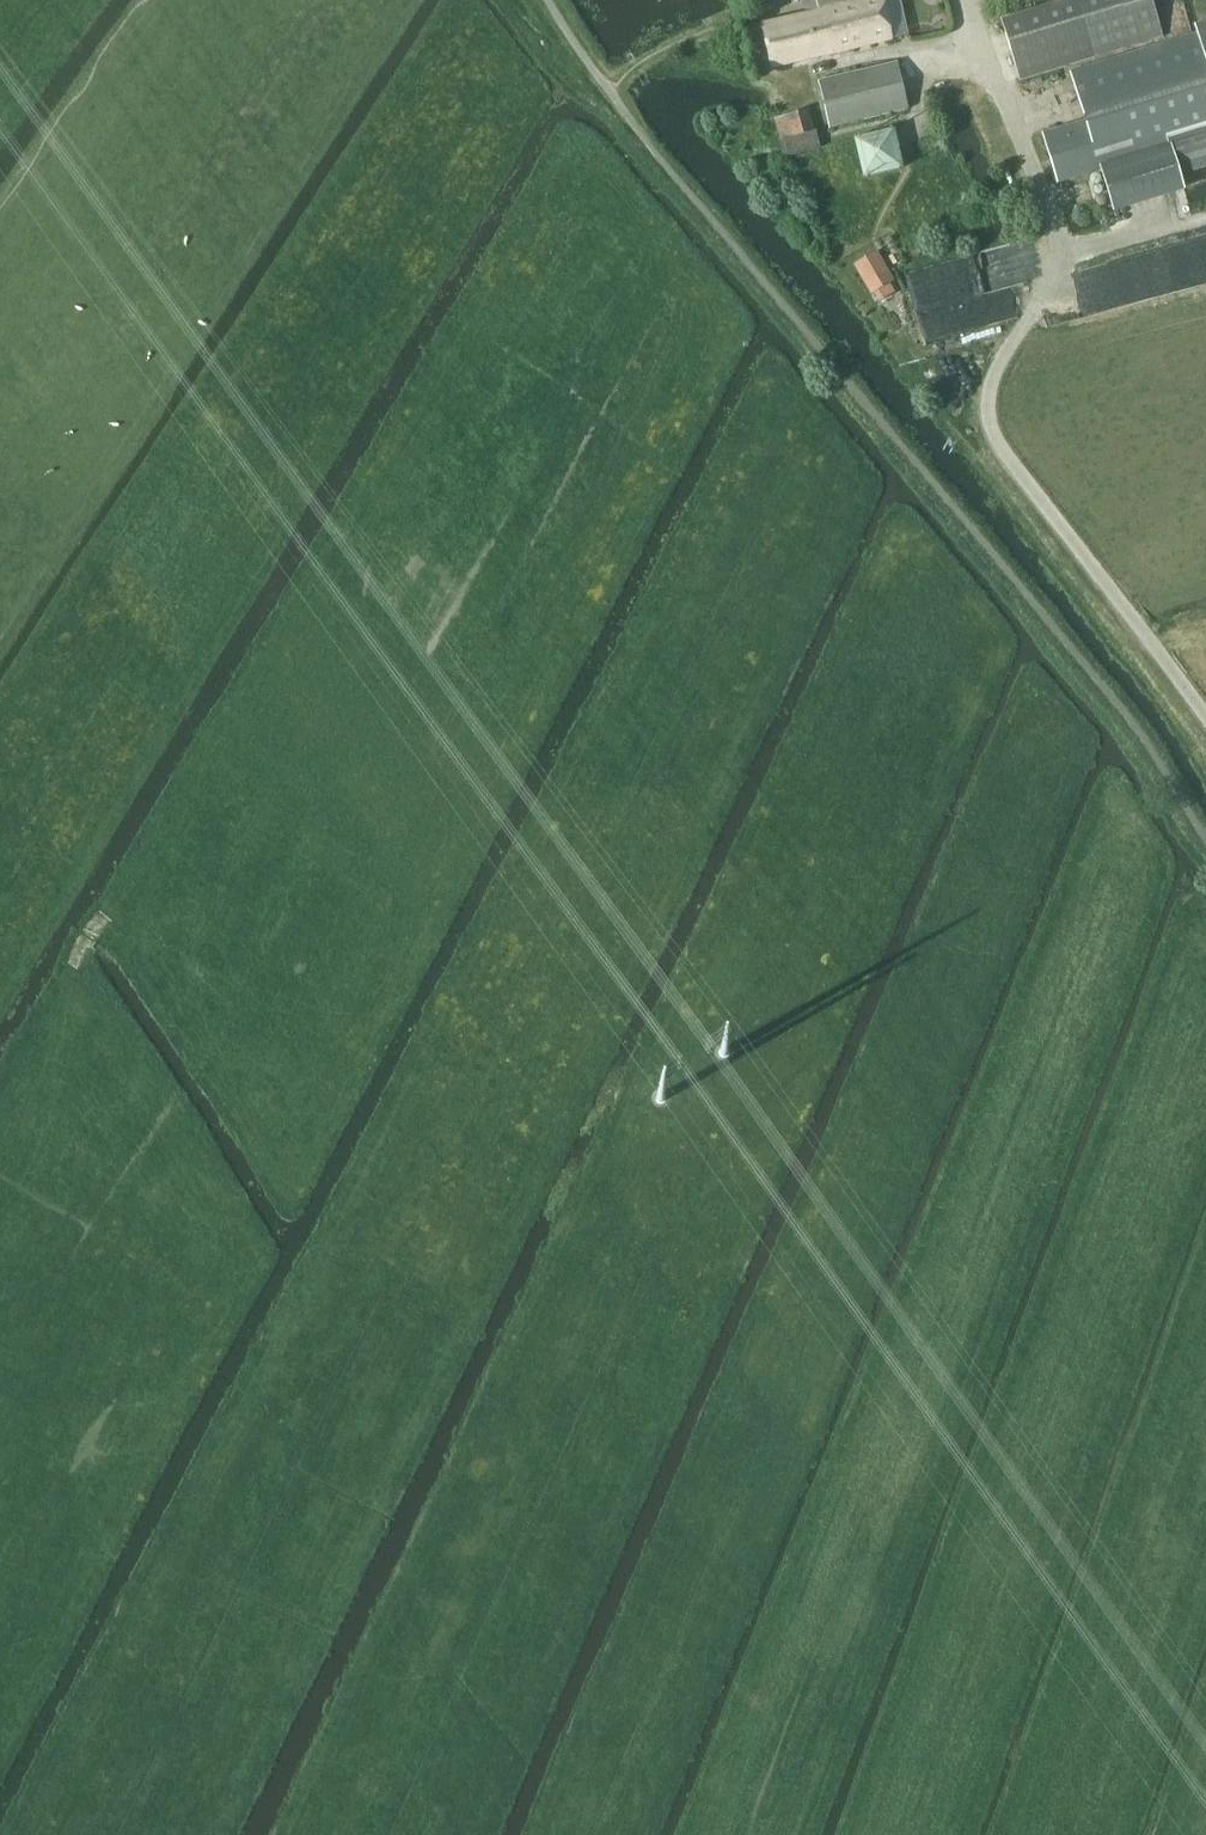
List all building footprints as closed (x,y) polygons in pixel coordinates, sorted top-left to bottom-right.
[(808,13),(763,23),(772,69),(891,40),(884,0),(804,0),(808,13)] [(1009,19),(1027,76),(1093,55),(1094,58),(1163,37),(1152,0),(1070,0),(1009,19)] [(1044,134),(1058,183),(1101,169),(1114,213),(1185,191),(1180,173),(1205,165),(1205,30),(1196,32),(1071,71),(1086,121),(1044,134)] [(830,128),(909,110),(897,63),(818,82),(830,128)] [(808,111),(774,119),(780,141),(814,132),(808,111)] [(896,129),(855,138),(864,178),(904,169),(896,129)] [(814,132),(780,141),(784,158),(821,148),(817,131),(814,132)] [(857,266),(873,294),(893,281),(877,254),(857,266)]
